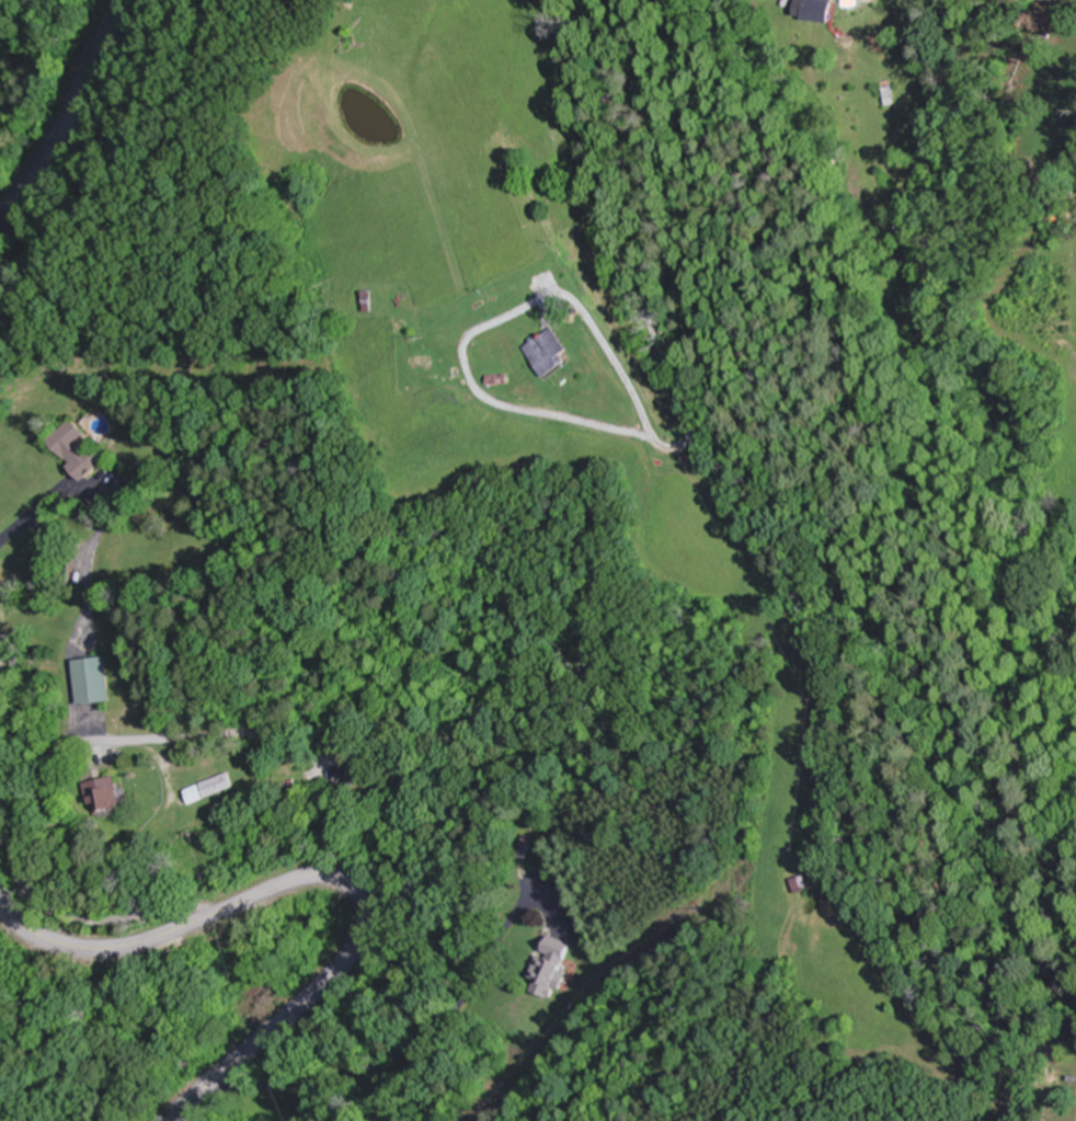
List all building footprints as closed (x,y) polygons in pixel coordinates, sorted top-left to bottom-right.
[(806,19),(835,22),(837,0),(808,0),(806,19)] [(530,350),(550,379),(574,362),(569,355),(576,351),(559,328),(530,350)] [(50,442),(87,480),(106,461),(84,439),(89,434),(74,419),(50,442)] [(77,661),(82,706),(113,702),(108,657),(77,661)] [(332,768),(340,790),(368,781),(360,759),(332,768)] [(234,787),(230,773),(187,787),(192,801),(234,787)] [(91,782),(100,812),(126,804),(117,774),(91,782)] [(814,889),(810,875),(796,879),(800,893),(814,889)] [(531,990),(555,999),(566,972),(562,970),(572,944),(552,936),(531,990)]
